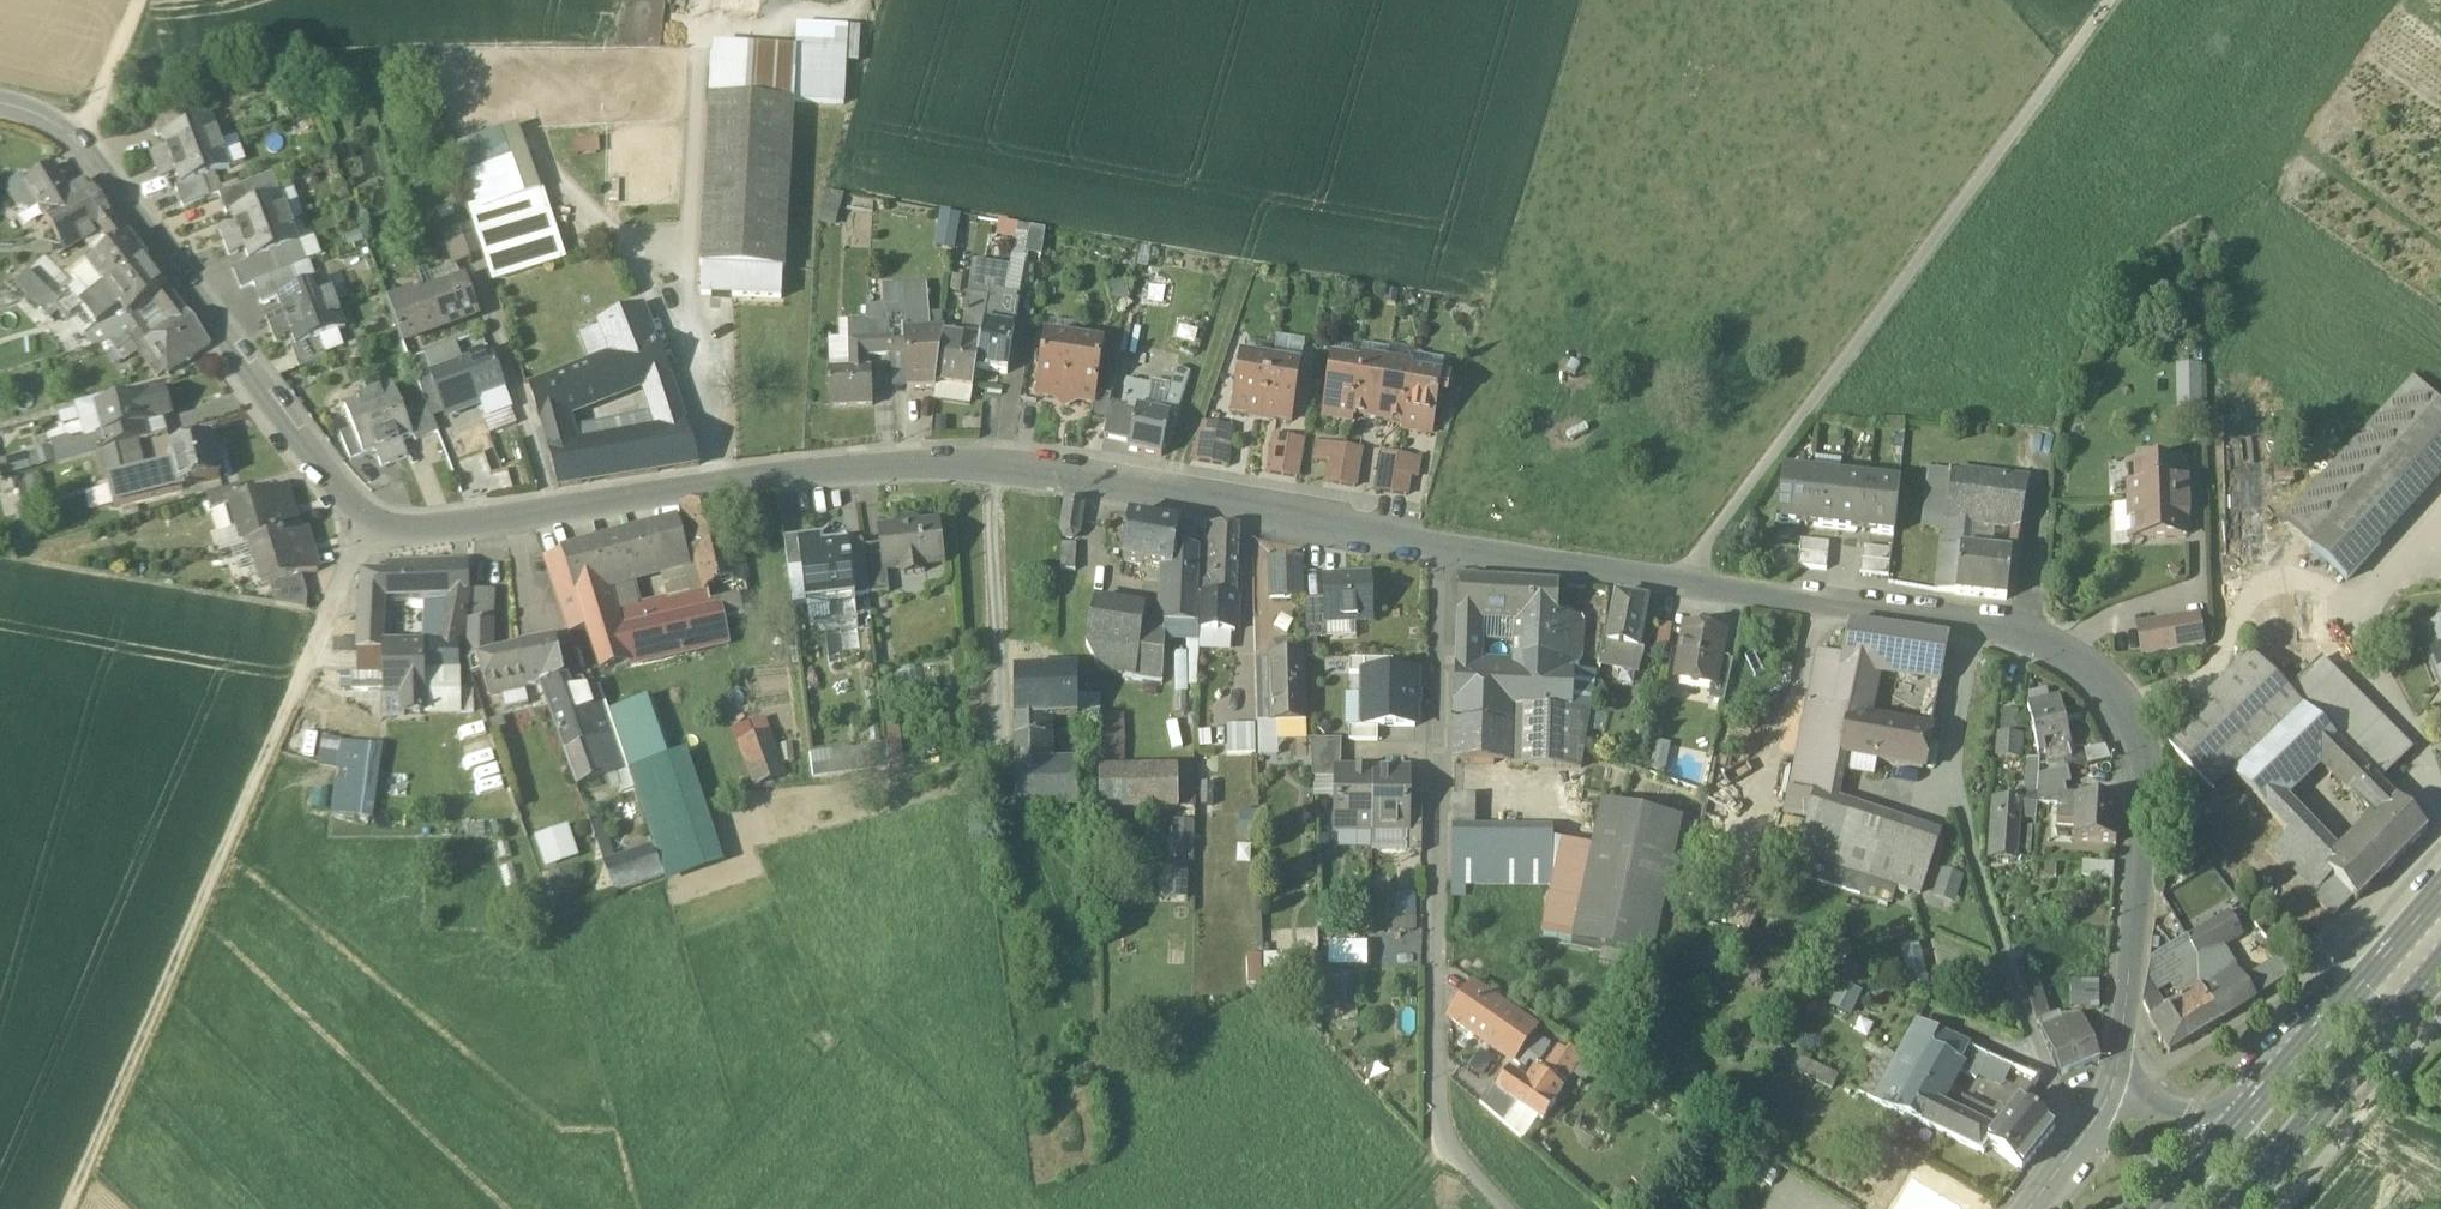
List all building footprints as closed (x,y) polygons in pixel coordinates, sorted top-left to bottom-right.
[(750,49),(713,48),(710,99),(747,101),(750,50),(750,49)] [(747,101),(710,99),(700,268),(702,268),(782,271),(785,271),(794,103),(747,101)] [(177,107),(149,117),(158,138),(163,136),(185,128),(177,107)] [(185,128),(163,136),(167,148),(165,154),(159,151),(151,154),(156,167),(221,142),(212,117),(185,128)] [(518,130),(459,148),(478,208),(469,211),(493,282),(563,260),(542,192),(540,193),(518,130)] [(156,167),(155,168),(160,181),(168,178),(170,171),(176,174),(181,186),(203,178),(230,167),(221,142),(156,167)] [(55,166),(28,182),(43,207),(69,191),(55,166)] [(273,174),(219,195),(226,215),(232,213),(280,194),(273,174)] [(203,178),(181,186),(176,188),(183,208),(210,198),(203,178)] [(43,207),(41,208),(61,244),(81,232),(111,216),(87,181),(43,207)] [(841,219),(845,194),(826,191),(822,216),(841,219)] [(280,194),(232,213),(237,225),(234,230),(228,227),(220,230),(224,244),(290,219),(280,194)] [(956,250),(963,214),(943,210),(936,246),(956,250)] [(128,238),(111,216),(81,232),(88,243),(103,235),(114,249),(128,238)] [(290,219),(224,244),(229,257),(238,253),(240,247),(245,249),(250,262),(272,254),(299,243),(290,219)] [(1019,226),(1014,256),(1043,255),(1046,230),(1019,226)] [(471,260),(460,230),(444,236),(455,266),(471,260)] [(128,238),(114,249),(89,268),(105,289),(144,259),(128,238)] [(299,243),(272,254),(279,273),(292,268),(307,263),(299,243)] [(272,254),(250,262),(234,268),(242,289),(254,284),(280,274),(279,273),(272,254)] [(144,259),(105,289),(122,310),(129,319),(167,288),(144,259)] [(985,323),(1014,328),(1020,295),(1005,292),(1009,268),(975,263),(970,295),(989,298),(985,323)] [(89,268),(73,280),(90,300),(105,289),(89,268)] [(292,268),(279,273),(280,274),(254,284),(262,304),(278,298),(300,290),(292,268)] [(782,271),(702,268),(701,297),(781,300),(782,271)] [(53,298),(29,271),(16,283),(36,304),(53,298)] [(300,290),(278,298),(283,309),(280,315),(273,313),(267,316),(271,329),(337,303),(327,280),(300,290)] [(465,283),(417,301),(428,332),(477,314),(465,283)] [(927,295),(907,296),(907,286),(884,287),(885,307),(885,311),(886,311),(903,311),(907,354),(906,354),(908,389),(936,388),(936,384),(936,383),(942,349),(944,334),(941,334),(930,335),(929,316),(927,295)] [(89,301),(79,289),(60,306),(63,309),(70,316),(88,302),(89,301)] [(89,301),(88,302),(104,324),(122,310),(105,289),(90,300),(89,301)] [(415,295),(388,305),(402,341),(428,332),(417,301),(415,295)] [(989,298),(970,295),(964,331),(982,334),(984,323),(985,323),(989,298)] [(53,298),(36,304),(52,319),(63,309),(60,306),(53,298)] [(176,301),(160,313),(171,326),(187,315),(176,301)] [(337,303),(271,329),(276,341),(284,338),(286,333),(293,336),(297,346),(319,337),(345,327),(337,303)] [(885,307),(867,308),(866,321),(887,323),(886,311),(885,311),(885,307)] [(643,311),(603,326),(613,355),(626,387),(646,379),(665,371),(643,311)] [(903,311),(886,311),(887,323),(890,354),(906,354),(907,354),(903,311)] [(155,337),(145,344),(165,371),(168,374),(210,345),(187,315),(171,326),(155,337)] [(942,315),(929,316),(930,335),(941,334),(942,315)] [(887,323),(866,321),(850,322),(850,370),(867,369),(867,356),(890,354),(887,323)] [(145,323),(127,336),(158,376),(165,371),(145,344),(155,337),(145,323)] [(985,323),(984,323),(982,334),(980,346),(976,367),(1007,373),(1014,328),(985,323)] [(963,337),(944,334),(942,349),(936,383),(936,384),(973,388),(976,367),(980,346),(962,343),(963,337)] [(1075,340),(1045,336),(1037,394),(1066,398),(1075,340)] [(297,346),(292,347),(300,369),(327,358),(319,337),(297,346)] [(1104,345),(1075,340),(1066,398),(1094,402),(1095,402),(1097,393),(1104,345)] [(1272,356),(1241,351),(1232,408),(1262,413),(1272,356)] [(491,352),(431,375),(434,385),(444,414),(445,416),(480,403),(478,396),(504,386),(491,352)] [(613,355),(531,387),(541,421),(563,412),(626,387),(613,355)] [(1302,361),(1272,356),(1262,413),(1293,418),(1302,361)] [(1388,360),(1363,356),(1362,362),(1353,413),(1379,417),(1388,360)] [(1362,362),(1332,357),(1323,413),(1352,417),(1353,413),(1362,362)] [(1414,364),(1388,360),(1379,417),(1404,421),(1413,371),(1414,364)] [(2179,405),(2203,405),(2203,365),(2180,364),(2179,405)] [(1177,368),(1165,405),(1178,408),(1190,372),(1177,368)] [(850,370),(829,371),(830,407),(873,406),(872,369),(850,370)] [(665,371),(646,379),(653,400),(673,393),(665,371)] [(1443,376),(1413,371),(1404,421),(1404,426),(1434,431),(1443,376)] [(2413,379),(2364,433),(2392,459),(2428,490),(2440,476),(2440,405),(2413,379)] [(1151,386),(1129,381),(1124,406),(1137,409),(1137,408),(1147,410),(1151,386)] [(434,385),(421,390),(427,405),(432,418),(433,418),(444,414),(434,385)] [(394,387),(369,396),(395,462),(408,457),(405,450),(399,447),(403,440),(413,436),(405,414),(394,387)] [(165,391),(149,396),(156,422),(172,417),(165,391)] [(128,392),(100,395),(101,403),(129,400),(128,392)] [(673,393),(653,400),(658,417),(664,432),(686,428),(673,393)] [(1111,395),(1097,393),(1095,402),(1094,402),(1091,421),(1106,423),(1110,404),(1111,395)] [(149,396),(98,410),(98,411),(80,416),(86,440),(89,439),(93,450),(100,448),(97,436),(104,434),(105,436),(133,429),(156,422),(149,396)] [(395,462),(369,396),(345,406),(353,429),(364,455),(374,451),(380,454),(378,459),(382,467),(395,462)] [(1124,407),(1110,404),(1106,423),(1104,436),(1130,442),(1137,409),(1124,406),(1124,407)] [(427,405),(405,414),(413,436),(415,441),(438,432),(433,418),(432,418),(427,405)] [(510,407),(483,418),(489,434),(516,423),(510,407)] [(1147,410),(1137,408),(1137,409),(1130,442),(1129,449),(1162,456),(1171,415),(1147,410)] [(563,412),(541,421),(558,487),(582,483),(573,449),(569,434),(563,412)] [(573,449),(664,432),(658,417),(569,434),(573,449)] [(1192,461),(1227,466),(1233,428),(1205,424),(1192,461)] [(664,432),(573,449),(582,483),(699,465),(699,464),(686,428),(664,432)] [(133,429),(105,436),(104,434),(97,436),(100,448),(93,450),(94,455),(102,452),(117,448),(136,442),(133,429)] [(353,429),(340,434),(351,461),(364,456),(364,455),(353,429)] [(2364,433),(2282,523),(2310,548),(2345,511),(2392,459),(2364,433)] [(1298,478),(1304,441),(1276,436),(1270,473),(1298,478)] [(211,438),(170,447),(175,472),(179,488),(180,488),(220,479),(211,438)] [(74,443),(67,440),(57,443),(58,446),(52,448),(57,465),(94,455),(93,450),(89,439),(86,440),(80,441),(81,444),(74,446),(74,443)] [(1330,463),(1333,446),(1319,444),(1316,461),(1330,463)] [(1327,483),(1342,485),(1348,448),(1333,446),(1330,463),(1327,483)] [(124,481),(117,448),(102,452),(114,505),(129,502),(124,481)] [(1348,448),(1342,485),(1356,488),(1362,451),(1348,448)] [(1420,459),(1399,455),(1397,464),(1392,493),(1407,495),(1410,476),(1417,477),(1420,459)] [(2392,459),(2345,511),(2380,543),(2428,490),(2392,459)] [(1397,464),(1383,462),(1378,491),(1392,493),(1397,464)] [(2186,464),(2133,465),(2133,481),(2129,486),(2129,502),(2187,500),(2186,464)] [(1951,472),(1930,469),(1926,501),(1948,503),(1951,472)] [(169,470),(124,481),(129,502),(181,489),(180,488),(179,488),(175,472),(169,473),(169,470)] [(1813,474),(1784,470),(1778,523),(1807,526),(1813,474)] [(1971,474),(1951,472),(1948,503),(1940,576),(1957,577),(1961,549),(1963,549),(1966,521),(1971,474)] [(1841,477),(1813,474),(1807,526),(1836,529),(1841,477)] [(2029,481),(1971,474),(1966,521),(2021,527),(2029,481)] [(1870,480),(1841,477),(1836,529),(1864,532),(1870,480)] [(1899,483),(1870,480),(1864,532),(1893,536),(1899,483)] [(239,485),(207,495),(211,510),(231,504),(231,503),(243,499),(239,485)] [(243,499),(231,503),(231,504),(243,546),(250,544),(298,530),(285,487),(243,499)] [(2187,500),(2129,502),(2130,517),(2135,522),(2135,538),(2188,536),(2187,500)] [(748,595),(723,501),(685,506),(699,558),(711,604),(748,595)] [(1083,504),(1068,501),(1063,531),(1066,538),(1073,539),(1079,533),(1083,504)] [(2345,511),(2310,548),(2346,581),(2380,543),(2345,511)] [(1180,524),(1130,515),(1121,558),(1166,567),(1172,568),(1176,546),(1180,524)] [(919,526),(919,524),(912,518),(902,519),(897,526),(897,529),(880,531),(882,546),(885,571),(887,571),(902,569),(902,575),(925,573),(924,569),(930,562),(942,561),(937,524),(919,526)] [(1239,526),(1206,525),(1204,572),(1237,573),(1239,526)] [(654,526),(591,543),(600,578),(609,585),(664,568),(656,534),(654,526)] [(683,541),(679,527),(656,534),(664,568),(699,558),(694,538),(683,541)] [(298,530),(250,544),(262,587),(269,585),(302,576),(317,571),(305,528),(298,530)] [(847,541),(824,544),(823,534),(799,537),(803,570),(802,570),(806,599),(827,596),(829,607),(855,603),(854,598),(853,598),(849,562),(850,562),(847,541)] [(799,537),(785,539),(789,572),(802,570),(803,570),(799,537)] [(1830,543),(1801,540),(1800,553),(1828,556),(1830,543)] [(591,543),(560,551),(593,647),(623,641),(621,632),(609,585),(600,578),(591,543)] [(882,546),(863,548),(865,560),(869,596),(889,594),(887,571),(885,571),(882,546)] [(1184,547),(1176,546),(1172,568),(1166,567),(1166,572),(1177,572),(1180,572),(1184,547)] [(1199,549),(1184,547),(1180,572),(1198,572),(1199,549)] [(1892,550),(1863,547),(1862,560),(1890,563),(1892,550)] [(1963,549),(1961,549),(1957,577),(1956,592),(1955,594),(2007,599),(2012,554),(1963,549)] [(1828,556),(1800,553),(1798,566),(1827,570),(1828,556)] [(1302,558),(1270,558),(1271,598),(1304,597),(1302,558)] [(468,559),(434,560),(435,592),(469,591),(468,559)] [(434,560),(387,562),(387,573),(388,573),(389,594),(426,593),(435,592),(434,560)] [(850,562),(849,562),(853,598),(854,598),(869,596),(865,560),(850,562)] [(1890,563),(1862,560),(1860,573),(1889,576),(1890,563)] [(1180,572),(1177,572),(1166,572),(1164,630),(1168,631),(1168,632),(1198,637),(1198,631),(1198,623),(1196,623),(1197,594),(1198,572),(1180,572)] [(1237,573),(1204,572),(1203,595),(1203,597),(1236,598),(1236,597),(1237,573)] [(382,573),(362,573),(361,595),(383,594),(382,573)] [(302,576),(269,585),(275,605),(307,611),(307,596),(302,576)] [(1957,577),(1940,576),(1938,591),(1956,592),(1957,577)] [(1371,580),(1324,582),(1324,600),(1325,619),(1356,618),(1356,621),(1373,620),(1371,580)] [(1557,586),(1460,581),(1458,613),(1478,614),(1522,616),(1533,617),(1534,597),(1557,598),(1557,586)] [(435,592),(426,593),(423,645),(424,645),(425,695),(425,712),(461,712),(459,646),(469,591),(435,592)] [(494,592),(475,591),(474,620),(493,621),(494,592)] [(1236,598),(1203,597),(1203,595),(1197,594),(1196,623),(1198,623),(1198,631),(1215,632),(1215,633),(1217,634),(1218,632),(1235,633),(1237,597),(1236,597),(1236,598)] [(1649,601),(1618,596),(1608,644),(1638,650),(1649,601)] [(1557,598),(1534,597),(1533,617),(1522,616),(1522,657),(1522,660),(1554,662),(1556,619),(1557,598)] [(1146,606),(1094,599),(1088,642),(1139,651),(1142,636),(1146,606)] [(1325,619),(1324,600),(1306,600),(1308,640),(1326,639),(1325,619)] [(724,609),(621,632),(623,641),(593,647),(600,668),(731,638),(724,609)] [(1478,614),(1458,613),(1458,640),(1477,640),(1478,614)] [(2198,616),(2137,626),(2142,657),(2203,648),(2198,616)] [(383,617),(359,618),(357,673),(386,673),(386,649),(382,649),(383,617)] [(1582,621),(1556,619),(1554,662),(1575,663),(1580,663),(1582,621)] [(474,620),(471,621),(470,661),(473,676),(482,672),(478,656),(491,652),(493,621),(474,620)] [(1673,625),(1660,623),(1656,648),(1668,650),(1673,625)] [(1870,626),(1849,623),(1842,656),(1863,659),(1870,626)] [(1949,637),(1870,626),(1863,659),(1860,672),(1881,676),(1941,684),(1949,637)] [(1723,636),(1688,629),(1678,680),(1711,687),(1712,687),(1718,660),(1723,636)] [(2423,638),(2440,681),(2440,630),(2423,638)] [(1163,639),(1142,636),(1139,651),(1137,668),(1161,671),(1163,639)] [(555,639),(520,647),(528,686),(541,684),(563,680),(555,639)] [(1477,640),(1458,640),(1457,668),(1475,668),(1477,640)] [(1139,651),(1088,642),(1102,668),(1134,675),(1135,668),(1137,668),(1139,651)] [(1638,650),(1608,644),(1605,658),(1602,657),(1598,678),(1621,683),(1625,669),(1639,671),(1644,651),(1638,650)] [(423,645),(386,645),(386,649),(386,673),(386,695),(404,695),(425,695),(424,645),(423,645)] [(519,646),(492,652),(491,652),(478,656),(482,672),(489,695),(528,686),(520,647),(519,647),(519,646)] [(1819,652),(1789,790),(1814,795),(1823,751),(1832,707),(1842,656),(1819,652)] [(2252,654),(2165,738),(2215,790),(2231,774),(2229,772),(2234,745),(2289,692),(2252,654)] [(1303,656),(1270,657),(1272,723),(1305,722),(1303,656)] [(1863,659),(1842,656),(1832,707),(1852,711),(1860,672),(1863,659)] [(1522,660),(1522,657),(1511,657),(1511,668),(1522,669),(1522,660)] [(2412,746),(2324,657),(2290,691),(2337,740),(2378,781),(2412,746)] [(1554,662),(1522,660),(1522,669),(1511,668),(1475,668),(1457,668),(1455,705),(1511,707),(1570,710),(1574,672),(1575,663),(1554,662)] [(1733,663),(1718,660),(1712,687),(1711,687),(1708,701),(1724,704),(1733,663)] [(1364,675),(1394,675),(1394,661),(1351,661),(1351,675),(1364,675)] [(1078,669),(1015,669),(1015,720),(1046,719),(1078,719),(1078,717),(1078,669)] [(1594,674),(1574,672),(1570,710),(1589,711),(1587,708),(1594,674)] [(1881,676),(1860,672),(1852,711),(1851,716),(1872,719),(1881,676)] [(1378,729),(1415,728),(1415,675),(1394,675),(1364,675),(1365,729),(1378,729)] [(563,680),(541,684),(565,754),(577,747),(560,698),(566,696),(563,680)] [(566,696),(560,698),(577,747),(565,754),(578,788),(629,771),(609,713),(600,686),(566,696)] [(2289,692),(2234,745),(2229,772),(2231,774),(2266,809),(2267,808),(2268,809),(2280,797),(2319,758),(2337,740),(2290,691),(2289,692)] [(404,695),(386,695),(387,716),(405,715),(405,713),(404,713),(404,695)] [(425,712),(425,695),(404,695),(404,713),(405,713),(425,712)] [(2059,699),(2029,706),(2037,743),(2044,742),(2067,736),(2059,699)] [(609,713),(629,771),(670,757),(650,700),(609,713)] [(1511,707),(1455,705),(1452,762),(1510,766),(1511,707)] [(1570,710),(1511,707),(1510,766),(1581,770),(1581,769),(1589,711),(1570,710)] [(1852,711),(1832,707),(1823,751),(1840,753),(1848,715),(1851,716),(1852,711)] [(2000,708),(1999,756),(2024,757),(2025,709),(2000,708)] [(1851,716),(1848,715),(1840,753),(1847,755),(1879,760),(1885,721),(1872,719),(1851,716)] [(732,730),(756,790),(791,776),(768,716),(732,730)] [(1098,716),(1078,717),(1078,766),(1078,767),(1078,768),(1098,768),(1098,716)] [(1099,717),(1098,768),(1123,769),(1123,717),(1099,717)] [(1046,736),(1046,719),(1015,720),(1015,736),(1046,736)] [(1932,729),(1885,721),(1879,760),(1926,767),(1932,729)] [(1255,726),(1227,726),(1228,754),(1256,754),(1255,726)] [(1378,742),(1378,729),(1365,729),(1349,729),(1349,742),(1378,742)] [(1046,736),(1015,736),(1015,767),(1046,766),(1046,736)] [(2071,753),(2067,736),(2044,742),(2048,758),(2071,753)] [(341,742),(330,740),(326,764),(338,766),(341,742)] [(2378,781),(2337,740),(2319,758),(2364,802),(2382,785),(2378,781)] [(1342,741),(1311,741),(1313,779),(1337,779),(1337,772),(1341,772),(1342,741)] [(371,747),(342,743),(333,812),(362,817),(371,747)] [(887,746),(863,749),(864,773),(890,770),(887,746)] [(670,757),(629,771),(653,845),(665,879),(723,860),(687,751),(670,757)] [(1840,753),(1823,751),(1814,795),(1838,801),(1847,755),(1840,753)] [(1046,766),(1015,767),(1015,807),(1078,807),(1078,768),(1078,767),(1078,766),(1046,766)] [(2077,767),(2040,775),(2037,804),(2058,805),(2058,800),(2068,800),(2070,783),(2076,783),(2077,767)] [(1181,770),(1098,768),(1098,813),(1180,814),(1181,770)] [(1357,770),(1357,772),(1341,772),(1337,772),(1337,779),(1336,829),(1372,830),(1373,770),(1357,770)] [(1389,771),(1373,770),(1372,830),(1407,830),(1408,830),(1408,811),(1409,773),(1389,772),(1389,771)] [(2426,830),(2382,785),(2364,802),(2373,811),(2364,820),(2370,826),(2352,844),(2381,874),(2426,830)] [(1453,812),(1478,815),(1480,797),(1454,795),(1453,812)] [(1942,833),(1838,801),(1814,795),(1801,855),(1922,895),(1942,833)] [(2339,857),(2280,797),(2268,809),(2290,831),(2333,875),(2352,895),(2356,899),(2367,887),(2339,857)] [(2019,803),(1996,800),(1990,857),(2014,859),(2019,803)] [(2068,800),(2058,800),(2058,805),(2056,826),(2075,827),(2074,840),(2116,844),(2119,804),(2068,800)] [(1697,823),(1603,803),(1593,849),(1582,897),(1677,919),(1697,823)] [(1422,811),(1408,811),(1408,830),(1407,830),(1406,854),(1422,854),(1422,811)] [(604,861),(616,857),(603,820),(592,824),(604,861)] [(1174,820),(1173,855),(1196,856),(1197,820),(1174,820)] [(547,868),(581,856),(569,823),(535,836),(547,868)] [(1529,829),(1452,828),(1451,884),(1528,885),(1529,829)] [(1551,829),(1529,829),(1528,885),(1550,885),(1551,829)] [(2333,875),(2290,831),(2274,848),(2315,892),(2333,875)] [(1563,843),(1541,938),(1572,944),(1582,897),(1593,849),(1563,843)] [(2381,874),(2352,844),(2339,857),(2367,887),(2381,874)] [(616,896),(665,879),(653,845),(616,857),(604,861),(616,896)] [(2114,864),(2083,862),(2082,876),(2113,878),(2114,864)] [(1191,887),(1191,864),(1174,864),(1174,886),(1191,887)] [(574,889),(573,867),(549,869),(551,891),(574,889)] [(1933,897),(1955,904),(1964,875),(1942,868),(1933,897)] [(2315,892),(2311,896),(2332,918),(2352,895),(2333,875),(2315,892)] [(1398,918),(1419,917),(1418,894),(1397,895),(1398,918)] [(1677,919),(1582,897),(1572,944),(1572,945),(1655,962),(1677,919)] [(2231,914),(2187,939),(2198,960),(2222,948),(2243,933),(2231,914)] [(1262,952),(1291,952),(1291,930),(1272,931),(1272,915),(1262,915),(1262,952)] [(2187,939),(2173,948),(2185,969),(2198,960),(2187,939)] [(2173,948),(2151,961),(2144,1003),(2160,992),(2185,969),(2173,948)] [(2222,948),(2198,960),(2200,990),(2236,970),(2222,948)] [(1298,954),(1249,956),(1250,983),(1299,981),(1298,954)] [(2283,959),(2257,975),(2267,990),(2293,973),(2283,959)] [(2236,970),(2200,990),(2221,1023),(2255,998),(2244,982),(2236,970)] [(2267,990),(2257,975),(2244,982),(2255,998),(2267,990)] [(2074,983),(2073,1008),(2101,1008),(2102,983),(2074,983)] [(1843,985),(1832,1006),(1850,1014),(1860,994),(1843,985)] [(2039,985),(2026,989),(2037,1021),(2050,1016),(2039,985)] [(1536,1050),(1526,1044),(1532,1036),(1535,1032),(1471,988),(1451,1020),(1465,1029),(1524,1069),(1532,1058),(1537,1051),(1536,1050)] [(2167,1011),(2151,1020),(2170,1053),(2221,1023),(2200,990),(2167,1011)] [(2144,1003),(2151,1020),(2167,1011),(2160,992),(2144,1003)] [(2099,1061),(2080,1015),(2078,1016),(2062,1016),(2063,1021),(2064,1021),(2080,1069),(2099,1061)] [(1917,1027),(1904,1021),(1887,1051),(1900,1058),(1917,1027)] [(2063,1021),(2042,1028),(2061,1077),(2080,1069),(2064,1021),(2063,1021)] [(1975,1052),(1918,1026),(1897,1063),(1876,1101),(1896,1111),(1910,1083),(1928,1092),(1934,1082),(1948,1090),(1960,1069),(1966,1071),(1975,1052)] [(1838,1077),(1734,1027),(1728,1039),(1833,1089),(1838,1077)] [(1549,1047),(1532,1036),(1526,1044),(1536,1050),(1537,1048),(1544,1053),(1549,1047)] [(1544,1053),(1537,1048),(1536,1050),(1537,1051),(1532,1058),(1538,1063),(1544,1053)] [(1571,1059),(1557,1050),(1546,1067),(1560,1077),(1571,1059)] [(1900,1058),(1887,1051),(1884,1057),(1897,1063),(1900,1058)] [(1988,1059),(1975,1052),(1966,1071),(1980,1077),(1988,1059)] [(1884,1057),(1881,1056),(1860,1092),(1876,1101),(1897,1063),(1884,1057)] [(1521,1080),(1509,1072),(1497,1089),(1496,1091),(1517,1105),(1543,1122),(1556,1103),(1554,1102),(1562,1091),(1534,1072),(1530,1077),(1525,1073),(1521,1080)] [(1928,1092),(1910,1083),(1896,1111),(1906,1116),(1903,1123),(1911,1126),(1915,1121),(1927,1127),(1937,1106),(1939,1107),(1948,1090),(1934,1082),(1928,1092)] [(1517,1105),(1496,1091),(1497,1089),(1492,1086),(1480,1104),(1504,1124),(1517,1105)] [(1993,1114),(1962,1101),(1956,1115),(1994,1132),(2008,1116),(1997,1108),(1993,1114)] [(2054,1130),(2019,1103),(2008,1116),(1994,1132),(1986,1143),(1989,1145),(2021,1172),(2054,1130)] [(1939,1107),(1937,1106),(1927,1127),(1982,1154),(1989,1145),(1986,1143),(1994,1132),(1956,1115),(1939,1107)] [(1779,1174),(1752,1157),(1744,1169),(1771,1187),(1779,1174)]
